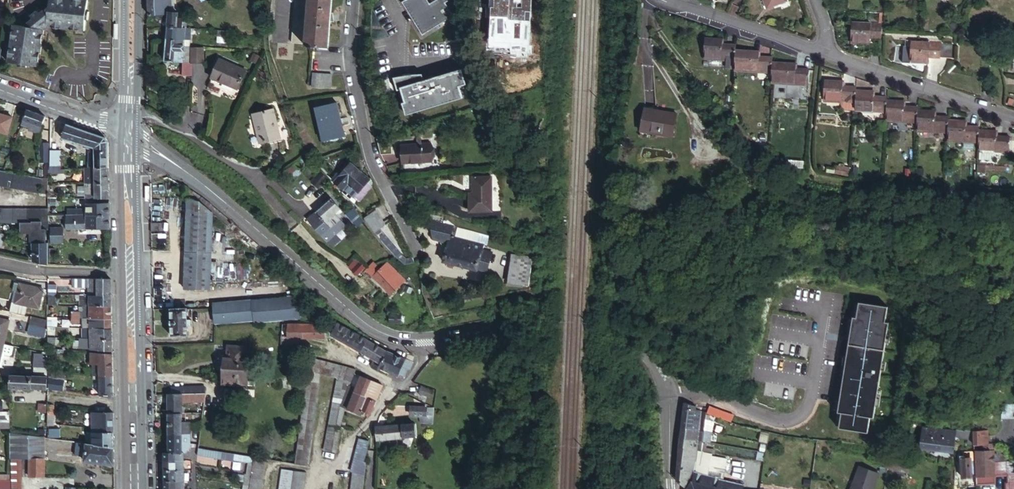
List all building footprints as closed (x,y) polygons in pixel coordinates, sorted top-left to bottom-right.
[(14,23),(9,60),(20,62),(20,64),(28,66),(28,63),(40,65),(45,28),(48,25),(85,29),(87,18),(89,18),(90,10),(88,10),(89,0),(51,0),(50,7),(47,7),(40,12),(38,9),(32,14),(34,17),(28,21),(28,25),(14,23)] [(149,5),(149,7),(150,15),(155,15),(156,13),(163,13),(163,9),(173,8),(172,0),(149,0),(149,5)] [(294,41),(307,42),(310,0),(296,0),(294,41)] [(307,42),(307,44),(329,45),(333,0),(310,0),(307,42)] [(420,33),(452,14),(444,1),(445,0),(401,0),(420,33)] [(170,11),(169,25),(185,26),(185,16),(180,16),(180,11),(170,11)] [(883,31),(883,23),(853,23),(852,44),(871,44),(871,38),(882,38),(883,31)] [(185,26),(169,25),(169,38),(186,39),(187,26),(185,26)] [(164,30),(149,29),(149,37),(164,38),(164,30)] [(167,59),(185,60),(186,45),(186,39),(169,38),(167,59)] [(714,60),(725,45),(723,45),(722,40),(699,39),(697,58),(714,60)] [(941,58),(942,43),(912,41),(912,45),(911,59),(911,62),(930,63),(931,58),(941,58)] [(959,45),(942,43),(941,58),(959,59),(959,45)] [(735,51),(735,46),(725,45),(714,60),(734,61),(735,51)] [(911,59),(912,45),(904,45),(903,59),(911,59)] [(204,46),(192,46),(190,61),(192,61),(203,61),(204,46)] [(734,61),(734,71),(771,73),(772,64),(772,58),(760,57),(760,52),(735,51),(734,61)] [(220,57),(211,75),(237,87),(246,69),(220,57)] [(184,73),(193,73),(192,61),(190,61),(185,60),(184,73)] [(332,64),(311,61),(309,75),(331,78),(332,64)] [(407,112),(463,93),(459,82),(467,79),(462,64),(425,76),(423,70),(405,73),(394,75),(398,87),(402,86),(407,99),(403,100),(407,112)] [(771,73),(771,84),(808,87),(808,71),(796,71),(797,65),(772,64),(771,73)] [(856,90),(857,88),(841,87),(842,82),(826,81),(825,103),(841,104),(841,112),(855,113),(855,110),(855,104),(856,90)] [(993,96),(994,86),(986,85),(986,95),(993,96)] [(855,104),(855,110),(886,112),(887,101),(887,97),(873,97),(873,91),(856,90),(855,104)] [(886,112),(885,121),(916,123),(917,112),(917,109),(903,108),(903,102),(887,101),(886,112)] [(338,102),(318,107),(323,128),(326,127),(329,138),(346,134),(338,102)] [(640,102),(636,126),(668,132),(673,109),(640,102)] [(274,106),(254,111),(261,139),(281,134),(274,106)] [(46,113),(27,107),(22,121),(31,124),(30,128),(39,131),(46,113)] [(9,132),(13,115),(0,111),(0,129),(9,132)] [(916,123),(916,132),(947,135),(948,124),(947,121),(935,120),(935,113),(917,112),(916,123)] [(106,135),(96,131),(68,122),(67,121),(62,136),(85,143),(90,144),(90,147),(90,153),(90,167),(111,166),(110,139),(106,135)] [(947,135),(946,143),(978,145),(978,134),(979,130),(965,129),(965,125),(948,124),(947,135)] [(996,135),(978,134),(978,145),(977,154),(993,155),(1008,156),(1010,141),(996,140),(996,135)] [(438,137),(409,141),(411,158),(440,155),(438,137)] [(48,141),(39,140),(38,160),(48,160),(48,141)] [(61,148),(50,148),(50,164),(50,168),(52,168),(53,168),(61,168),(61,150),(61,148)] [(993,155),(977,154),(977,161),(993,162),(993,155)] [(334,172),(352,191),(370,174),(352,155),(334,172)] [(301,157),(295,162),(299,165),(301,168),(306,162),(301,157)] [(299,165),(295,162),(286,170),(290,174),(299,165)] [(111,180),(111,166),(87,167),(84,167),(84,183),(97,180),(111,180)] [(976,167),(976,175),(980,175),(980,172),(984,173),(1007,174),(1007,169),(976,167)] [(6,170),(0,169),(0,184),(41,191),(50,192),(49,178),(47,177),(43,177),(6,170)] [(311,170),(305,177),(313,184),(319,176),(311,170)] [(470,192),(471,212),(487,213),(495,212),(494,175),(473,175),(473,192),(470,192)] [(848,178),(842,177),(841,180),(835,179),(834,184),(846,186),(848,178)] [(111,196),(111,180),(97,180),(84,183),(84,196),(111,196)] [(337,201),(327,193),(322,199),(333,206),(337,201)] [(187,197),(186,287),(211,287),(212,211),(200,200),(187,197)] [(322,199),(315,208),(337,226),(344,215),(333,206),(322,199)] [(354,214),(360,209),(349,199),(344,205),(354,214)] [(111,214),(111,200),(102,201),(99,201),(89,201),(89,206),(69,207),(69,214),(111,214)] [(375,226),(380,223),(384,220),(375,205),(364,213),(375,226)] [(50,214),(50,207),(22,208),(21,221),(23,221),(34,221),(34,218),(50,218),(50,214)] [(15,220),(15,208),(1,208),(1,220),(15,220)] [(337,226),(315,208),(308,217),(331,234),(337,226)] [(550,210),(532,211),(534,220),(550,218),(550,210)] [(431,212),(432,218),(455,226),(460,227),(446,216),(431,212)] [(69,226),(112,226),(111,214),(69,214),(69,226)] [(34,240),(47,240),(47,227),(50,227),(50,218),(34,218),(34,221),(23,221),(23,231),(34,231),(34,240)] [(455,226),(432,218),(435,238),(450,242),(453,233),(455,226)] [(376,230),(387,239),(391,236),(380,223),(375,226),(374,227),(376,230)] [(63,226),(54,225),(52,225),(52,239),(65,239),(65,226),(63,226)] [(460,227),(455,226),(453,233),(465,237),(468,229),(460,227)] [(465,237),(486,243),(488,236),(468,229),(465,237)] [(488,236),(486,243),(489,244),(491,235),(468,229),(488,236)] [(453,233),(450,242),(446,259),(478,269),(486,243),(465,237),(453,233)] [(34,260),(50,263),(50,243),(47,243),(47,240),(34,240),(34,260)] [(416,259),(413,254),(409,256),(403,249),(399,252),(400,252),(408,262),(412,261),(416,259)] [(533,257),(514,255),(511,281),(530,283),(533,257)] [(354,257),(347,265),(357,275),(365,267),(354,257)] [(383,268),(378,263),(375,261),(368,268),(393,292),(406,278),(398,270),(389,261),(383,268)] [(398,270),(406,278),(410,282),(414,278),(402,266),(398,270)] [(10,300),(14,279),(0,277),(0,298),(10,300)] [(110,278),(72,277),(73,285),(88,286),(88,294),(111,294),(110,278)] [(14,288),(9,309),(24,312),(26,302),(38,305),(42,286),(15,280),(13,287),(14,288)] [(57,284),(49,284),(49,294),(57,294),(57,284)] [(111,294),(88,294),(80,294),(80,297),(80,304),(83,304),(90,304),(111,304),(111,294)] [(50,295),(50,304),(59,304),(58,295),(50,295)] [(274,318),(303,316),(301,296),(273,299),(274,316),(274,318)] [(251,301),(216,304),(217,321),(274,316),(273,299),(251,301)] [(853,315),(839,410),(842,411),(840,426),(869,430),(871,415),(875,415),(889,320),(885,320),(887,304),(859,300),(856,315),(853,315)] [(90,304),(83,304),(83,311),(79,311),(80,316),(83,316),(90,316),(90,304)] [(112,317),(111,304),(90,304),(90,316),(112,317)] [(188,307),(171,307),(172,335),(189,334),(189,326),(192,326),(191,318),(188,318),(188,307)] [(402,313),(390,312),(389,320),(401,320),(402,313)] [(49,318),(32,314),(30,322),(46,327),(49,318)] [(3,341),(8,318),(0,316),(0,341),(3,341)] [(49,316),(49,318),(49,324),(57,324),(57,316),(49,316)] [(83,316),(83,326),(112,327),(112,317),(90,316),(83,316)] [(344,339),(351,327),(341,322),(334,333),(344,339)] [(326,325),(312,326),(312,337),(326,337),(326,325)] [(112,327),(83,326),(83,333),(83,334),(91,334),(91,337),(112,338),(112,327)] [(290,326),(290,337),(301,337),(305,337),(305,326),(290,326)] [(352,344),(359,332),(351,327),(344,339),(352,344)] [(367,337),(359,332),(352,344),(365,351),(371,339),(367,337)] [(285,336),(286,345),(301,345),(301,337),(290,337),(285,336)] [(77,337),(78,350),(85,350),(92,351),(91,348),(91,337),(84,337),(77,337)] [(112,349),(112,338),(91,337),(91,348),(112,349)] [(371,339),(365,351),(376,358),(383,361),(389,350),(375,342),(371,339)] [(0,341),(0,365),(1,365),(3,352),(9,353),(11,352),(13,344),(3,341),(0,341)] [(247,344),(230,343),(228,365),(225,365),(224,385),(239,386),(239,383),(250,383),(251,355),(247,354),(247,344)] [(94,366),(94,373),(101,374),(113,374),(113,352),(92,351),(85,350),(85,354),(85,361),(91,361),(91,363),(94,363),(97,363),(97,366),(94,366)] [(398,354),(397,354),(389,350),(383,361),(381,365),(391,369),(398,354)] [(48,364),(48,357),(44,357),(44,352),(36,352),(36,372),(48,373),(48,364)] [(404,364),(407,358),(398,354),(391,369),(400,373),(400,372),(404,364)] [(311,357),(310,369),(319,372),(321,360),(311,357)] [(411,367),(414,360),(407,357),(407,358),(404,364),(409,367),(411,367)] [(319,372),(321,372),(332,375),(334,362),(321,360),(319,372)] [(334,362),(332,375),(339,376),(341,364),(334,362)] [(349,366),(341,364),(339,376),(346,378),(349,366)] [(405,374),(409,367),(404,364),(400,372),(405,374)] [(349,366),(346,378),(354,380),(357,372),(359,368),(349,366)] [(49,368),(49,374),(49,387),(63,389),(63,385),(64,378),(55,377),(56,369),(49,368)] [(310,369),(297,462),(309,464),(321,372),(319,372),(310,369)] [(11,372),(11,377),(11,387),(32,387),(32,375),(40,375),(40,388),(47,388),(47,374),(11,372)] [(362,374),(357,372),(354,380),(353,384),(357,386),(362,374)] [(101,394),(114,394),(113,374),(101,374),(94,373),(94,378),(100,378),(101,387),(101,391),(101,394)] [(362,374),(357,386),(356,390),(378,398),(384,383),(362,374)] [(338,451),(342,427),(346,405),(344,405),(353,384),(354,380),(346,378),(339,376),(330,423),(331,424),(327,450),(338,451)] [(344,405),(346,405),(350,407),(352,400),(356,390),(357,386),(353,384),(344,405)] [(422,385),(419,392),(432,396),(434,389),(422,385)] [(363,408),(372,411),(378,398),(356,390),(352,400),(364,405),(363,408)] [(174,393),(170,394),(171,412),(183,412),(183,404),(183,393),(174,393)] [(183,404),(206,404),(207,396),(207,393),(183,393),(183,404)] [(483,402),(476,396),(472,401),(479,407),(483,402)] [(352,400),(350,407),(362,411),(363,408),(364,405),(352,400)] [(1013,410),(1013,401),(1007,402),(1003,410),(1013,410)] [(698,406),(686,403),(685,415),(702,418),(703,410),(698,409),(698,406)] [(426,406),(412,405),(412,413),(426,413),(426,406)] [(11,419),(11,411),(0,411),(0,419),(11,419)] [(93,412),(93,431),(114,432),(114,412),(93,412)] [(183,412),(171,412),(171,434),(183,434),(183,433),(183,425),(183,421),(183,412)] [(702,418),(685,415),(684,426),(701,428),(702,418)] [(387,424),(388,436),(417,434),(416,421),(387,424)] [(715,422),(707,421),(706,428),(714,429),(715,422)] [(387,424),(378,425),(380,437),(388,436),(387,424)] [(924,425),(921,446),(931,447),(933,434),(943,434),(945,428),(924,425)] [(701,428),(684,426),(682,437),(700,439),(701,428)] [(714,429),(706,428),(705,438),(713,439),(714,432),(714,429)] [(956,450),(958,435),(959,429),(945,428),(943,434),(933,434),(931,447),(956,450)] [(976,433),(976,431),(959,429),(958,435),(972,437),(971,441),(975,441),(976,441),(976,433)] [(93,443),(115,446),(114,432),(93,431),(93,443)] [(183,445),(191,445),(191,432),(183,433),(183,434),(183,445)] [(987,432),(984,433),(976,433),(976,441),(985,441),(988,441),(987,432)] [(11,488),(20,488),(20,457),(29,457),(29,475),(45,475),(45,463),(44,437),(11,433),(11,456),(11,488)] [(183,450),(183,445),(183,434),(171,434),(171,451),(183,450)] [(44,437),(45,463),(69,463),(69,461),(83,461),(84,460),(95,461),(100,461),(115,463),(115,446),(93,443),(44,437)] [(682,437),(681,447),(698,448),(700,439),(682,437)] [(368,461),(366,460),(370,441),(361,438),(354,470),(355,471),(353,488),(365,488),(368,461)] [(768,450),(770,439),(763,438),(762,449),(768,450)] [(703,449),(718,451),(719,448),(709,446),(710,440),(705,440),(703,449)] [(201,453),(223,456),(224,450),(200,446),(199,453),(201,453)] [(681,447),(680,456),(696,460),(697,460),(698,448),(681,447)] [(985,447),(977,448),(978,452),(979,475),(996,474),(995,461),(995,447),(985,447)] [(998,449),(999,461),(1001,461),(1007,460),(1006,449),(998,449)] [(185,459),(185,451),(183,450),(171,451),(166,451),(166,453),(166,460),(185,459)] [(223,456),(235,458),(236,452),(224,450),(223,456)] [(247,460),(248,458),(248,454),(236,452),(235,458),(247,460)] [(891,462),(891,463),(912,466),(913,455),(892,452),(891,462)] [(973,470),(972,452),(966,452),(965,457),(963,457),(964,476),(973,476),(973,470)] [(702,457),(702,460),(721,462),(718,470),(726,471),(728,457),(712,454),(711,456),(705,455),(705,457),(702,457)] [(267,457),(255,455),(252,473),(250,485),(250,488),(263,488),(267,457)] [(678,479),(689,488),(694,486),(696,470),(697,460),(696,460),(680,456),(678,479)] [(185,459),(166,460),(166,461),(167,470),(185,470),(185,459)] [(697,460),(696,470),(709,474),(710,469),(718,470),(721,462),(702,460),(699,460),(697,460)] [(1001,461),(1001,473),(1007,473),(1009,473),(1009,460),(1007,460),(1001,461)] [(853,488),(875,488),(881,471),(861,464),(853,488)] [(280,488),(306,488),(308,471),(283,468),(280,488)] [(167,480),(186,480),(185,470),(167,470),(167,480)] [(694,486),(708,488),(720,488),(729,488),(730,481),(725,479),(717,476),(709,474),(696,470),(694,486)] [(726,471),(718,470),(717,476),(725,479),(726,471)] [(10,487),(10,473),(0,473),(0,487),(10,487)] [(167,488),(185,488),(186,480),(167,480),(167,488)] [(745,482),(730,481),(729,488),(744,488),(745,482)]
